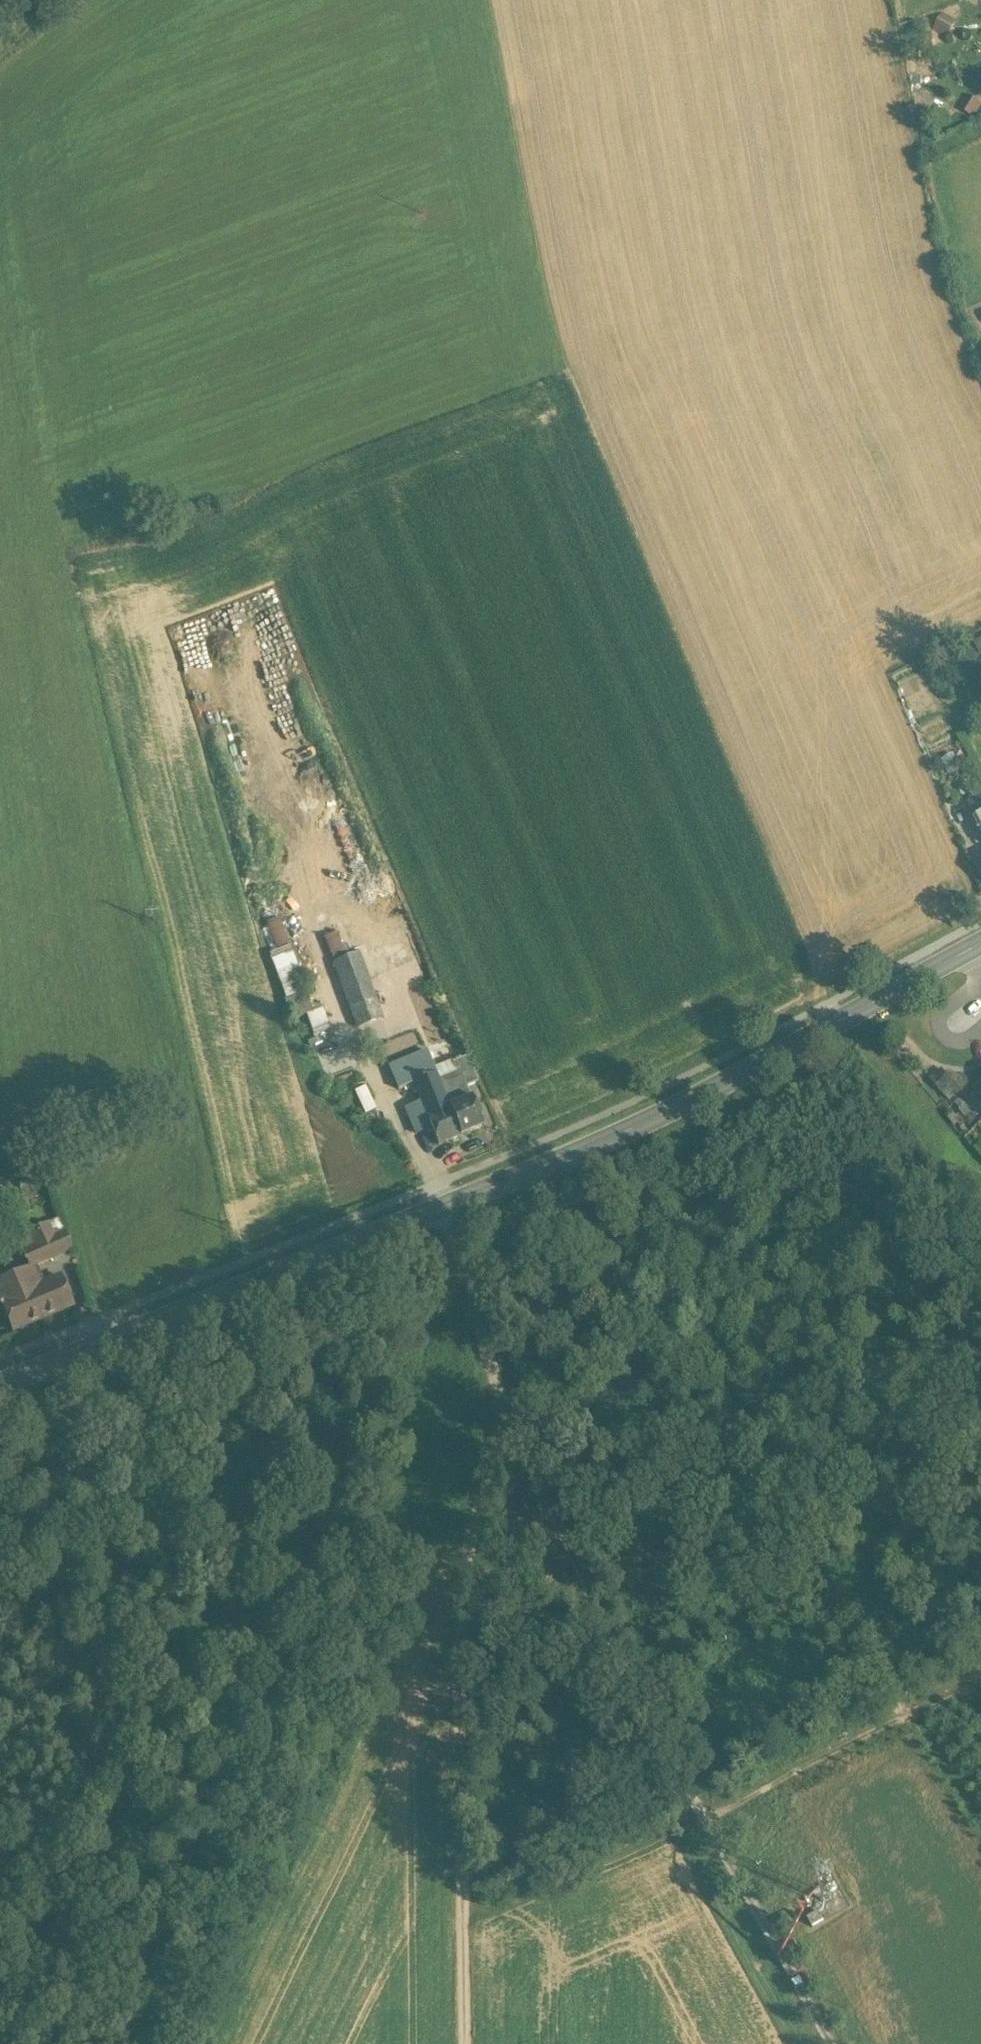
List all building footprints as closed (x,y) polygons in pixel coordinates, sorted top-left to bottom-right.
[(969,805),(977,820),(978,819),(977,818),(980,816),(980,798),(969,805)] [(281,921),(267,926),(277,951),(289,946),(290,946),(281,921)] [(323,935),(334,963),(346,959),(336,930),(323,935)] [(306,992),(289,946),(277,951),(268,954),(285,1000),(306,992)] [(334,963),(350,1009),(375,999),(359,954),(346,959),(334,963)] [(306,992),(285,1000),(283,1000),(291,1020),(306,1014),(313,1012),(306,992)] [(375,999),(350,1009),(358,1029),(383,1020),(375,999)] [(313,1012),(306,1014),(314,1035),(330,1029),(322,1008),(313,1012)] [(427,1052),(388,1068),(398,1090),(413,1084),(436,1074),(434,1069),(427,1052)] [(452,1061),(434,1069),(436,1074),(440,1084),(462,1075),(467,1088),(478,1083),(467,1057),(457,1062),(456,1060),(453,1062),(452,1061)] [(462,1075),(440,1084),(436,1074),(413,1084),(420,1103),(431,1129),(438,1146),(483,1127),(467,1088),(462,1075)] [(420,1103),(405,1109),(415,1134),(431,1129),(420,1103)] [(49,1224),(27,1234),(40,1264),(73,1250),(65,1231),(54,1236),(49,1224)] [(0,1287),(0,1301),(1,1304),(0,1305),(0,1307),(0,1308),(3,1307),(13,1331),(72,1306),(60,1277),(39,1286),(34,1273),(0,1287)] [(818,1902),(806,1909),(807,1912),(819,1905),(818,1902)]
